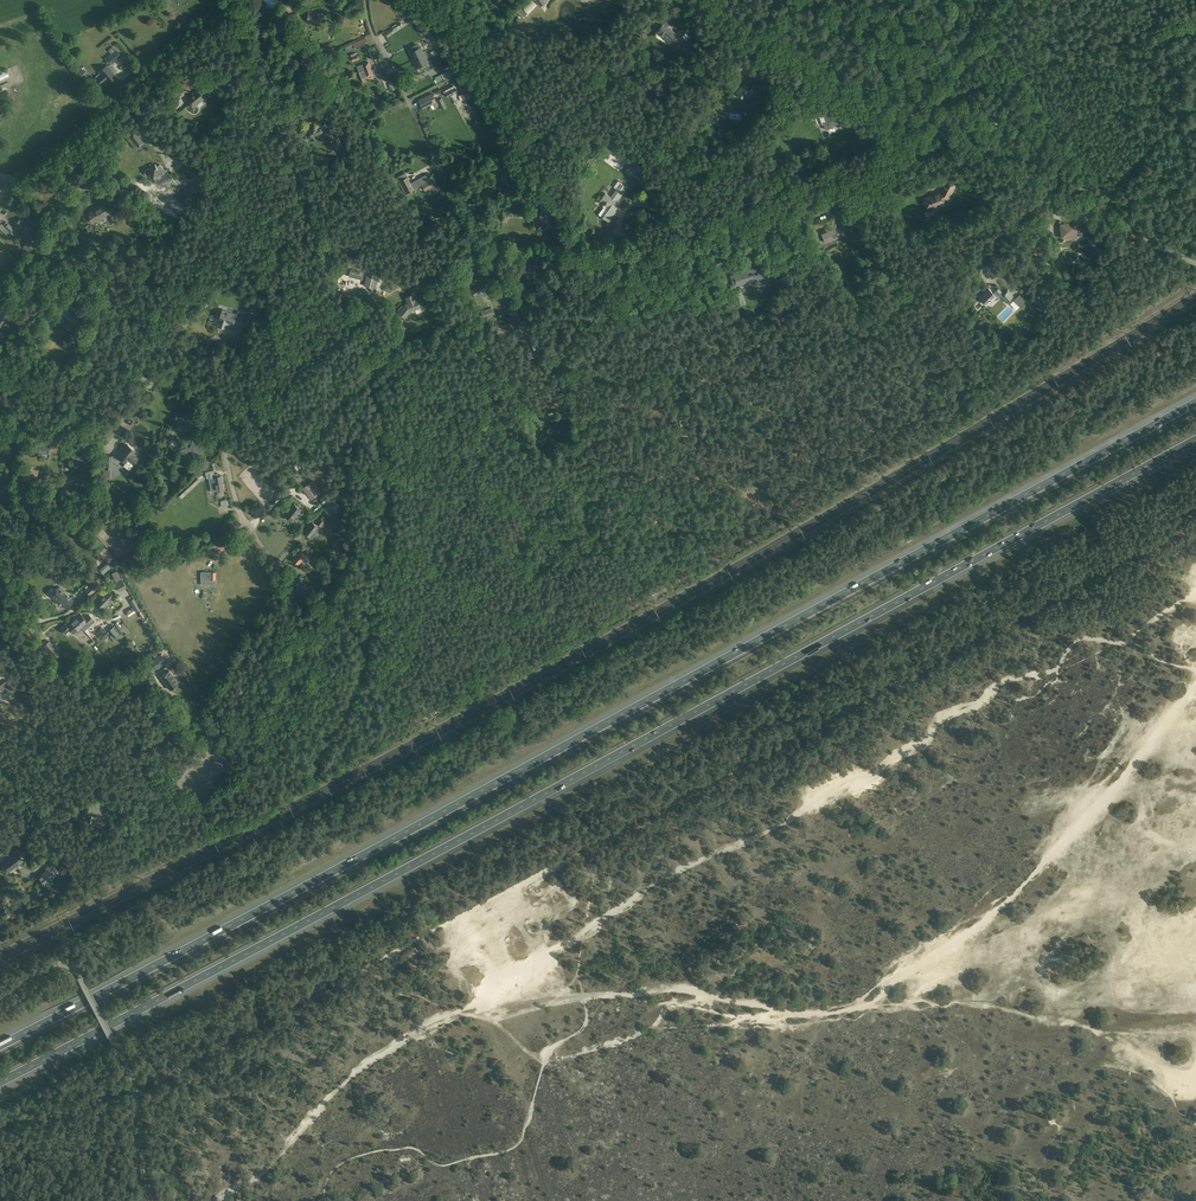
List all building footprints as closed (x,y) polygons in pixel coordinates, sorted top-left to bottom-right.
[(283,6),(288,12),(299,2),(296,0),(290,0),(283,6)] [(522,0),(519,3),(522,6),(521,7),(525,11),(530,5),(529,4),(532,0),(531,0),(526,0),(524,2),(522,0)] [(308,20),(320,23),(322,14),(309,12),(308,20)] [(663,25),(657,32),(670,41),(669,43),(673,45),(678,39),(674,36),(676,33),(670,29),(669,30),(663,25)] [(353,43),(355,47),(355,49),(367,42),(364,37),(353,43)] [(418,43),(410,47),(412,52),(410,52),(414,60),(427,53),(425,51),(423,52),(421,47),(420,48),(418,43)] [(112,63),(121,56),(113,46),(108,50),(111,53),(107,57),(112,63)] [(427,53),(414,60),(417,67),(419,66),(421,71),(429,67),(427,63),(428,62),(426,57),(428,56),(427,53)] [(443,65),(447,62),(443,56),(439,58),(443,65)] [(383,68),(389,66),(386,59),(380,61),(383,68)] [(739,73),(745,66),(738,59),(731,66),(739,73)] [(368,61),(356,65),(361,78),(373,73),(372,71),(374,70),(373,68),(371,68),(368,61)] [(101,74),(97,78),(102,84),(106,80),(109,83),(116,77),(107,65),(102,69),(99,71),(99,72),(100,73),(101,74)] [(83,80),(88,76),(87,74),(88,73),(83,68),(81,70),(80,68),(77,71),(83,80)] [(9,75),(6,69),(0,73),(0,80),(9,75)] [(450,69),(441,73),(441,74),(444,79),(453,75),(453,74),(450,69)] [(445,92),(455,87),(453,83),(443,88),(445,92)] [(757,91),(760,87),(755,83),(750,89),(744,84),(736,92),(745,99),(747,97),(752,101),(759,92),(757,91)] [(455,87),(445,92),(448,97),(454,93),(456,92),(457,92),(455,87)] [(204,89),(201,92),(199,88),(187,98),(191,102),(188,104),(193,110),(196,107),(195,106),(208,94),(204,89)] [(432,94),(419,100),(423,108),(436,101),(432,94)] [(447,108),(441,98),(438,100),(443,110),(447,108)] [(819,106),(809,110),(812,119),(822,115),(819,106)] [(842,121),(840,121),(837,111),(829,114),(828,113),(824,114),(827,122),(823,123),(826,130),(829,128),(837,125),(837,127),(843,125),(842,121)] [(334,131),(335,130),(332,126),(328,128),(326,124),(325,125),(323,123),(318,125),(317,124),(308,128),(311,135),(323,130),(328,140),(327,140),(330,145),(339,140),(334,131)] [(128,135),(134,143),(138,148),(144,143),(133,131),(128,135)] [(627,158),(634,163),(637,158),(631,153),(627,158)] [(166,169),(165,170),(159,163),(156,166),(155,164),(150,168),(147,168),(144,169),(144,173),(146,175),(148,175),(152,180),(153,180),(156,184),(159,184),(165,179),(168,179),(171,177),(167,172),(168,171),(169,170),(168,169),(166,169)] [(630,176),(635,169),(630,164),(625,171),(630,176)] [(498,167),(501,180),(510,178),(507,165),(498,167)] [(426,175),(411,183),(414,189),(422,185),(425,190),(436,184),(433,178),(428,180),(426,175)] [(408,176),(400,180),(406,192),(407,193),(414,189),(411,183),(408,176)] [(188,189),(184,192),(191,200),(194,197),(206,188),(199,180),(188,189)] [(926,200),(925,203),(926,206),(928,207),(928,209),(930,210),(937,207),(938,206),(944,204),(943,201),(948,200),(956,185),(947,181),(942,192),(934,194),(934,195),(934,196),(925,199),(926,200)] [(606,193),(600,201),(604,204),(602,206),(603,207),(608,210),(603,217),(608,221),(616,211),(616,210),(622,202),(619,199),(627,189),(627,188),(621,183),(621,184),(617,189),(611,197),(606,193)] [(549,189),(543,194),(547,198),(553,193),(549,189)] [(539,222),(539,226),(543,231),(548,228),(549,229),(552,226),(547,220),(552,216),(548,211),(550,209),(542,199),(537,203),(543,211),(540,212),(540,217),(537,219),(539,222)] [(100,218),(108,213),(103,204),(91,211),(91,212),(87,214),(92,222),(99,218),(100,218)] [(572,226),(568,214),(563,216),(568,227),(572,226)] [(834,228),(822,232),(825,242),(836,238),(835,236),(838,234),(845,235),(847,217),(840,217),(839,227),(835,229),(834,228)] [(20,219),(15,223),(20,228),(23,232),(21,233),(24,237),(25,235),(26,236),(27,235),(31,231),(20,219)] [(8,222),(6,221),(3,224),(2,223),(0,225),(0,228),(6,235),(10,231),(15,237),(18,234),(8,222)] [(1065,224),(1061,224),(1062,238),(1066,237),(1066,239),(1074,238),(1074,237),(1078,236),(1082,236),(1082,231),(1087,230),(1086,224),(1079,225),(1069,226),(1068,225),(1066,225),(1065,224)] [(30,240),(23,247),(30,253),(36,245),(30,240)] [(544,271),(545,266),(530,265),(530,268),(523,267),(522,277),(526,277),(526,274),(534,275),(534,278),(541,279),(542,271),(544,271)] [(711,266),(704,269),(706,275),(713,273),(711,266)] [(351,269),(349,276),(362,279),(364,272),(351,269)] [(753,269),(730,275),(734,286),(753,280),(769,284),(771,273),(753,269)] [(374,288),(377,275),(367,273),(364,285),(374,288)] [(484,296),(485,296),(491,292),(485,282),(471,291),(475,296),(477,294),(479,296),(482,294),(484,296)] [(984,303),(985,302),(988,305),(995,298),(997,300),(1001,297),(1007,303),(1013,296),(1008,291),(1005,294),(999,288),(993,293),(988,288),(980,296),(982,299),(981,300),(981,301),(983,303),(984,303)] [(402,306),(398,310),(398,312),(399,312),(399,313),(405,318),(411,311),(421,307),(418,299),(416,300),(414,294),(406,297),(408,303),(406,304),(404,306),(403,305),(402,306)] [(969,304),(975,308),(979,302),(973,298),(969,304)] [(1015,298),(1013,300),(1019,306),(1022,304),(1015,298)] [(255,306),(253,310),(258,312),(259,309),(262,310),(264,304),(257,301),(255,306)] [(515,304),(507,308),(514,321),(522,318),(515,304)] [(73,316),(67,311),(68,309),(64,306),(59,311),(63,315),(64,314),(70,320),(64,326),(69,330),(76,323),(78,325),(81,322),(79,320),(79,319),(75,314),(73,316)] [(483,317),(493,313),(491,307),(481,311),(483,317)] [(242,321),(245,312),(238,309),(237,313),(223,308),(220,319),(221,319),(219,325),(225,327),(227,321),(234,323),(235,318),(242,321)] [(509,323),(497,325),(498,333),(511,330),(509,323)] [(487,326),(483,327),(487,339),(492,338),(487,326)] [(530,350),(522,334),(518,336),(526,352),(530,350)] [(81,349),(72,356),(76,361),(85,354),(81,349)] [(180,419),(177,424),(178,425),(185,428),(185,427),(187,428),(189,429),(192,424),(195,418),(185,413),(183,416),(181,415),(179,418),(180,419)] [(67,441),(60,437),(57,442),(64,446),(67,441)] [(193,440),(192,442),(189,449),(198,454),(203,445),(198,443),(198,442),(193,440)] [(46,443),(43,443),(43,444),(36,444),(35,452),(49,453),(49,444),(46,444),(46,443)] [(120,452),(117,456),(125,462),(127,460),(133,464),(137,458),(134,455),(133,455),(131,454),(134,450),(127,444),(124,448),(123,447),(119,452),(120,452)] [(83,460),(86,451),(76,447),(72,456),(83,460)] [(187,458),(195,461),(197,457),(186,452),(184,455),(185,456),(184,458),(187,459),(187,458)] [(110,468),(111,468),(112,455),(104,454),(103,467),(110,468)] [(38,470),(32,469),(32,466),(25,465),(22,480),(29,481),(30,474),(37,476),(38,470)] [(212,477),(209,478),(211,492),(217,491),(224,489),(222,475),(219,476),(218,473),(212,475),(212,477)] [(47,474),(41,475),(42,484),(49,483),(47,474)] [(197,477),(178,495),(180,497),(180,496),(183,494),(186,491),(188,489),(189,488),(198,479),(197,477)] [(322,492),(312,480),(303,488),(312,500),(322,492)] [(326,492),(320,499),(325,504),(331,497),(326,492)] [(340,505),(333,498),(323,508),(330,515),(340,505)] [(294,504),(285,515),(292,521),(301,510),(294,504)] [(321,527),(325,521),(321,518),(317,523),(321,527)] [(312,523),(304,532),(310,537),(310,536),(312,538),(313,538),(317,532),(317,531),(316,530),(318,527),(313,522),(312,523)] [(300,551),(293,559),(299,564),(306,556),(300,551)] [(112,573),(116,581),(121,578),(117,571),(112,573)] [(201,580),(201,585),(207,585),(207,580),(216,580),(216,572),(201,572),(201,580)] [(95,580),(84,590),(89,595),(99,586),(95,580)] [(115,585),(118,590),(126,587),(123,581),(115,585)] [(74,600),(63,592),(57,587),(51,596),(67,608),(74,600)] [(109,591),(97,602),(103,608),(110,601),(111,602),(115,598),(114,597),(114,596),(109,591)] [(131,603),(136,612),(140,610),(135,601),(131,603)] [(89,614),(84,618),(80,614),(74,619),(80,627),(87,621),(89,623),(94,619),(89,614)] [(80,627),(74,619),(67,626),(66,624),(61,628),(65,633),(70,629),(74,633),(80,627)] [(780,620),(765,626),(767,629),(782,622),(780,620)] [(114,625),(109,629),(116,638),(121,633),(114,625)] [(49,640),(43,645),(54,660),(61,655),(49,640)] [(157,670),(167,664),(161,655),(151,662),(157,670)] [(169,671),(160,677),(170,690),(178,684),(175,679),(176,679),(173,675),(172,675),(169,671)] [(138,686),(147,680),(144,675),(139,678),(140,679),(135,682),(138,686)] [(14,690),(6,680),(0,685),(0,691),(1,690),(3,692),(5,690),(7,693),(10,691),(11,693),(14,690)] [(174,733),(161,742),(165,749),(178,740),(176,737),(174,733)] [(91,801),(91,805),(90,805),(89,813),(87,812),(86,823),(94,824),(94,825),(100,826),(100,825),(105,825),(106,818),(104,817),(105,804),(99,803),(99,802),(91,801)] [(15,852),(1,863),(8,871),(22,860),(15,852)] [(47,870),(38,878),(45,885),(53,877),(47,870)] [(35,901),(43,894),(40,890),(32,897),(35,901)]
